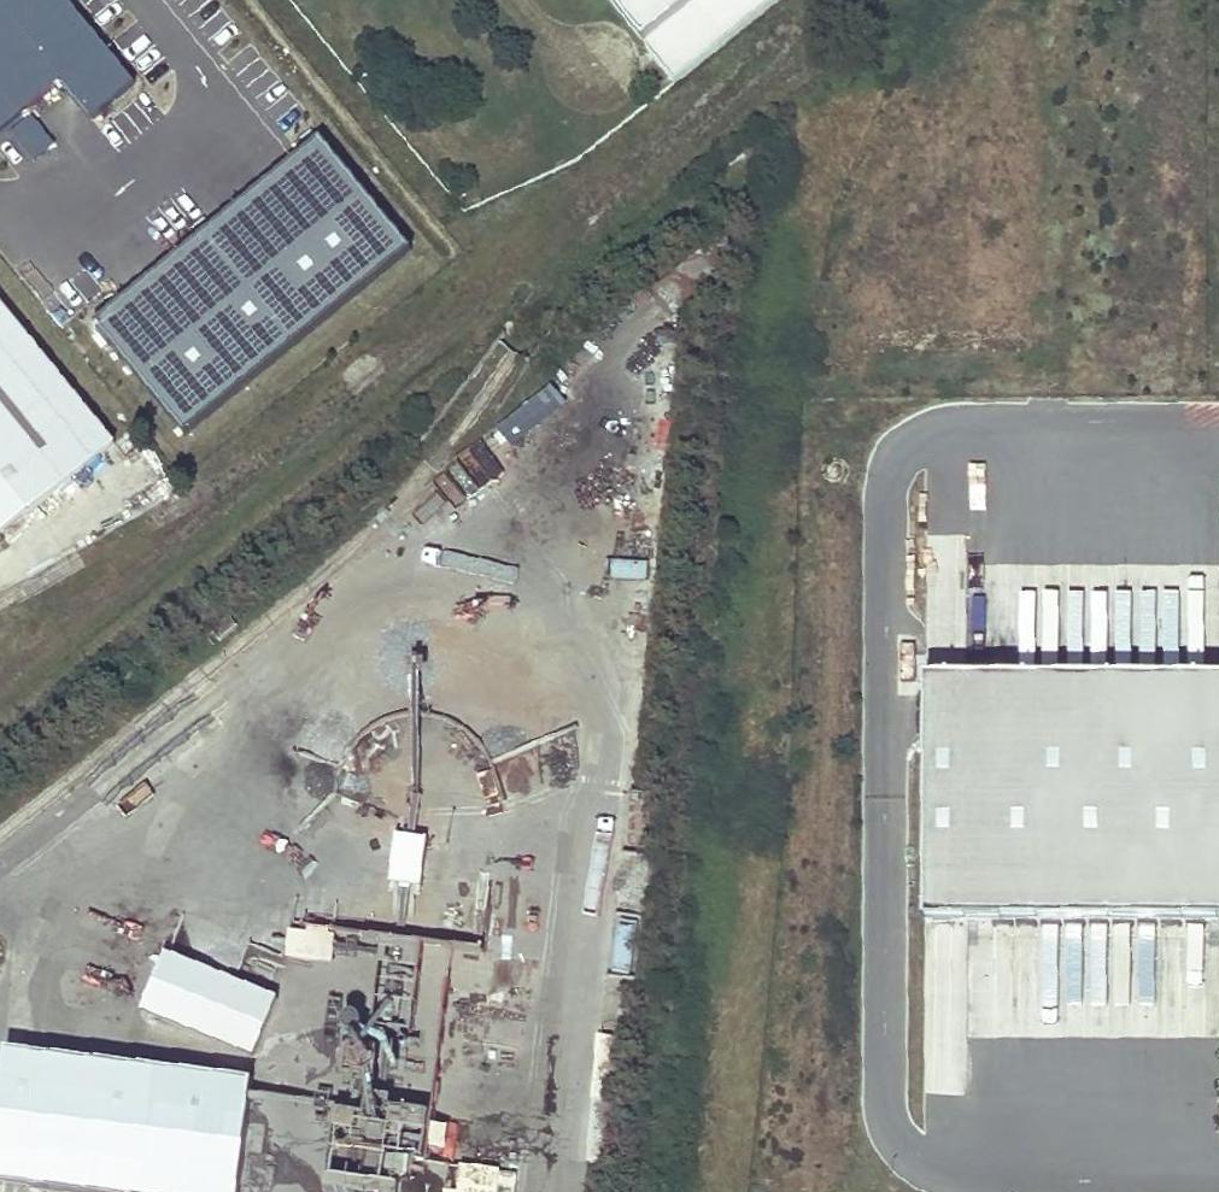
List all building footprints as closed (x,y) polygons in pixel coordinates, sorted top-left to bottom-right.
[(135,86),(65,0),(0,0),(0,134),(61,84),(92,121),(135,86)] [(676,84),(780,0),(608,0),(676,84)] [(322,142),(93,328),(183,438),(413,253),(322,142)] [(727,230),(649,292),(658,305),(670,321),(722,280),(727,230)] [(0,305),(0,535),(113,442),(0,305)] [(212,632),(215,636),(218,640),(237,625),(231,618),(212,632)] [(924,675),(924,918),(1218,919),(1218,675),(924,675)] [(463,846),(390,837),(384,877),(412,881),(409,905),(455,911),(463,846)] [(331,963),(333,929),(286,926),(284,960),(331,963)] [(282,1008),(278,1006),(274,1004),(274,1002),(163,957),(142,1011),(260,1059),(268,1040),(260,1036),(265,1024),(274,1026),(282,1008)] [(46,1191),(238,1191),(249,1074),(0,1052),(0,1188),(46,1191)] [(406,1161),(407,1155),(384,1152),(381,1180),(401,1182),(404,1161),(406,1161)] [(426,1164),(406,1161),(404,1161),(401,1182),(400,1191),(445,1191),(448,1166),(426,1164)]
